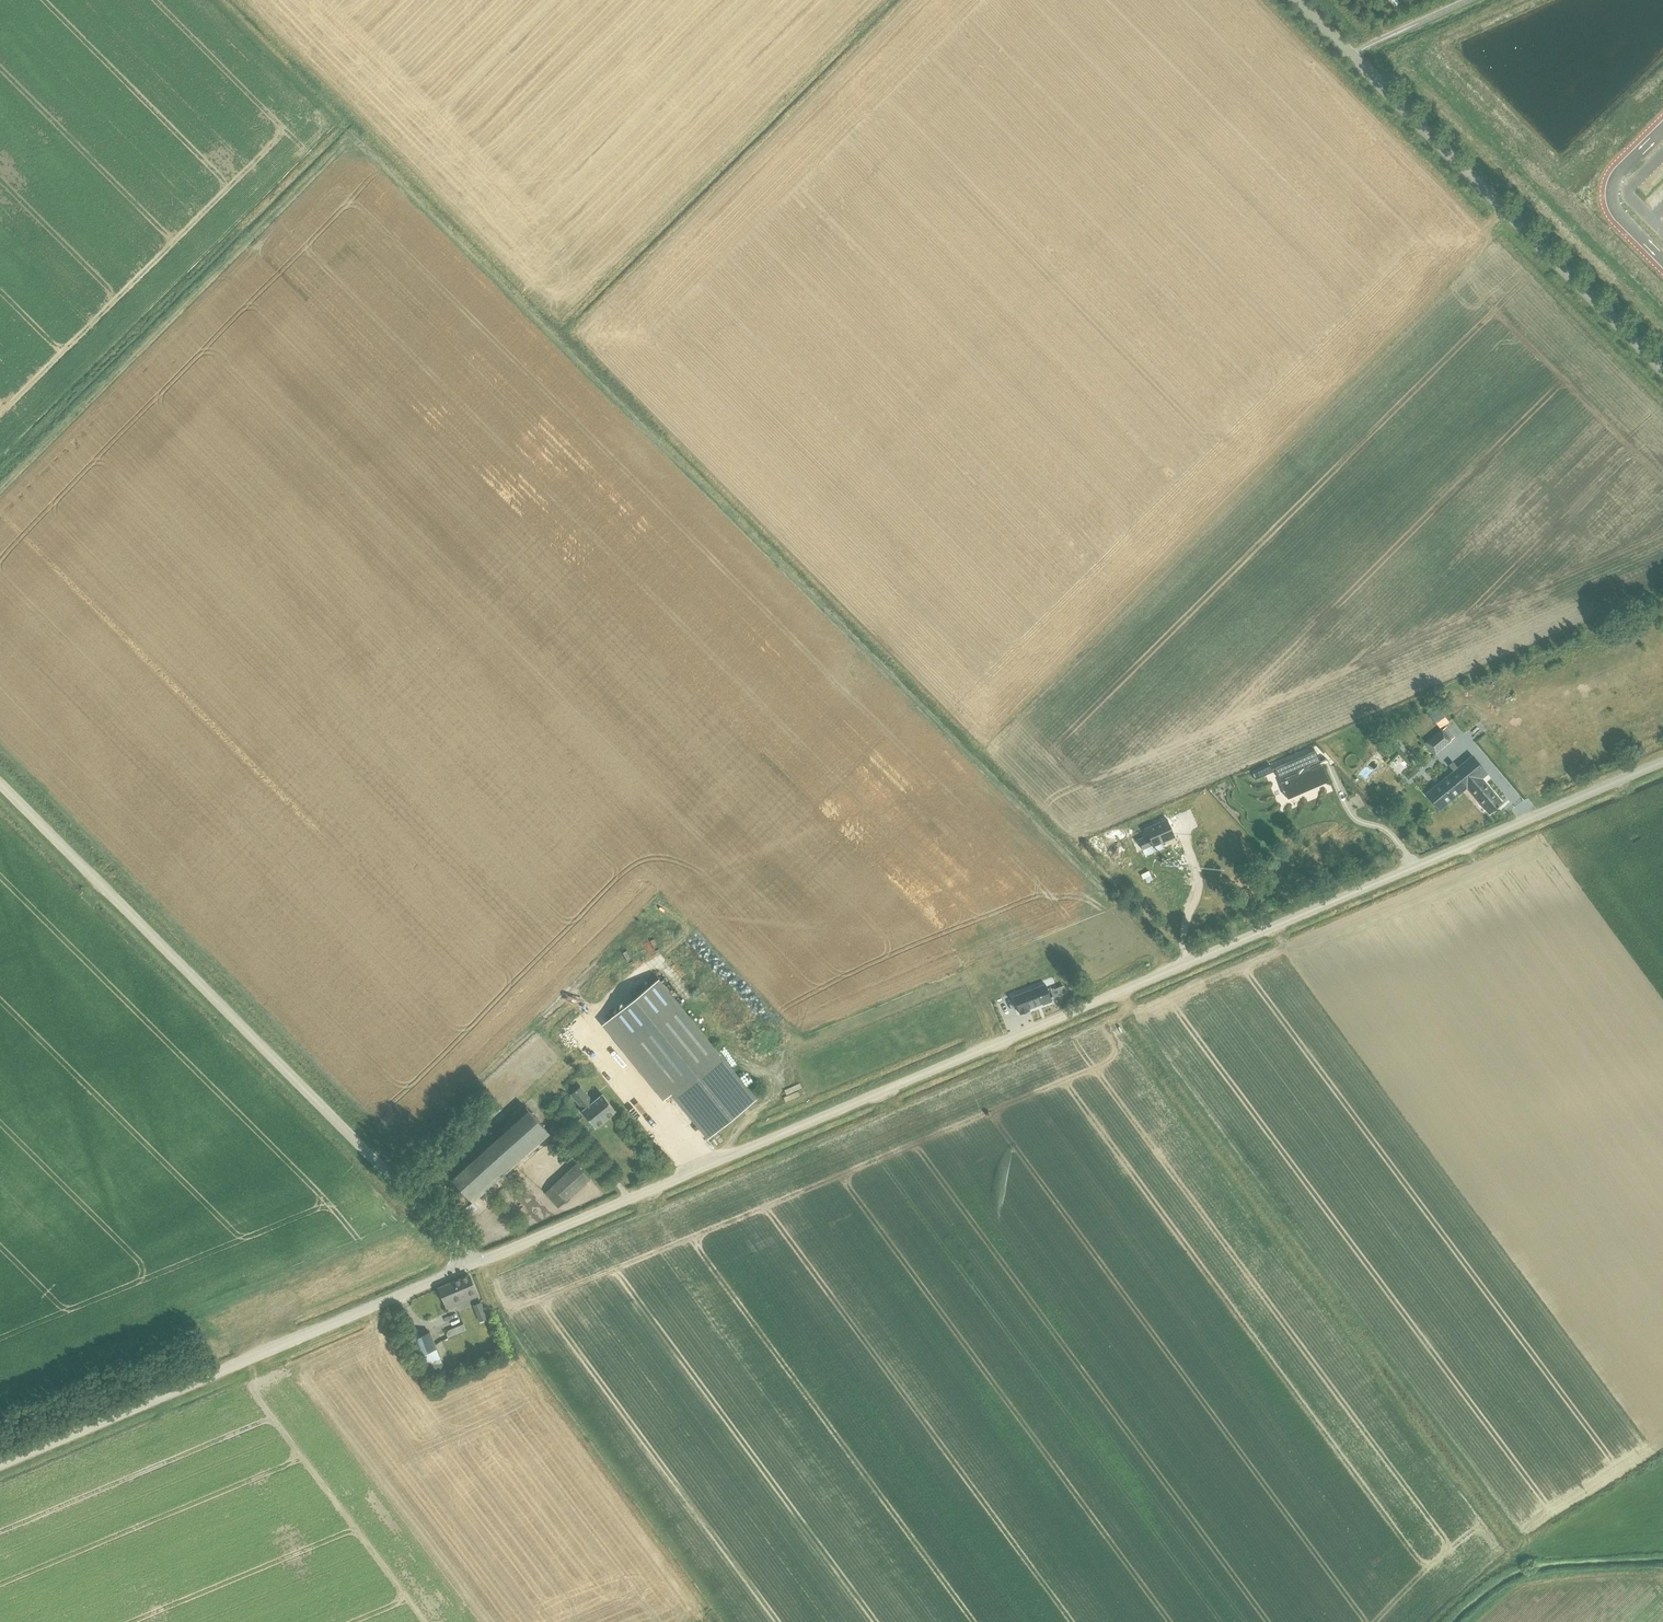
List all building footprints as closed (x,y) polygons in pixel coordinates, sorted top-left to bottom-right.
[(1434,705),(1426,711),(1439,727),(1447,721),(1434,705)] [(1438,732),(1424,744),(1433,754),(1447,743),(1450,740),(1454,736),(1446,727),(1442,730),(1441,729),(1438,732)] [(1386,746),(1382,751),(1388,757),(1393,752),(1386,746)] [(1292,760),(1275,768),(1278,774),(1280,780),(1282,779),(1283,779),(1284,781),(1284,782),(1290,780),(1291,782),(1292,785),(1295,792),(1295,793),(1296,793),(1296,792),(1305,789),(1307,788),(1309,787),(1308,786),(1307,784),(1310,783),(1312,782),(1315,781),(1316,784),(1327,779),(1328,780),(1328,781),(1329,781),(1322,765),(1319,766),(1318,764),(1318,763),(1321,762),(1320,761),(1318,757),(1316,750),(1292,760)] [(1458,767),(1453,761),(1449,765),(1454,771),(1426,794),(1439,809),(1468,785),(1490,811),(1501,802),(1481,777),(1487,772),(1473,754),(1472,755),(1458,767)] [(1255,779),(1266,775),(1263,769),(1253,773),(1255,779)] [(1354,774),(1349,779),(1356,784),(1360,779),(1354,774)] [(1355,797),(1362,804),(1366,800),(1359,793),(1355,797)] [(1216,816),(1208,798),(1198,803),(1205,821),(1216,816)] [(1175,837),(1168,819),(1146,829),(1149,836),(1139,840),(1143,850),(1153,846),(1175,837)] [(659,979),(611,1018),(707,1136),(755,1097),(659,979)] [(1027,991),(1013,996),(1017,1005),(1019,1012),(1020,1012),(1020,1014),(1025,1012),(1030,1010),(1029,1009),(1037,1005),(1042,1003),(1043,1004),(1043,1005),(1047,1003),(1052,1001),(1049,994),(1046,984),(1027,991)] [(1064,986),(1052,991),(1054,997),(1066,992),(1064,986)] [(574,1035),(583,1026),(577,1020),(568,1030),(574,1035)] [(616,1111),(602,1094),(593,1101),(581,1087),(571,1094),(583,1109),(581,1110),(595,1128),(616,1111)] [(472,1201),(548,1134),(524,1107),(448,1175),(472,1201)] [(559,1207),(590,1179),(577,1164),(545,1192),(559,1207)] [(398,1256),(411,1255),(411,1247),(397,1247),(398,1256)] [(472,1274),(441,1287),(446,1300),(469,1290),(472,1296),(480,1293),(472,1274)] [(482,1319),(490,1316),(483,1300),(475,1303),(482,1319)] [(451,1336),(469,1329),(466,1322),(449,1329),(451,1336)] [(447,1368),(432,1331),(415,1337),(430,1374),(447,1368)]
